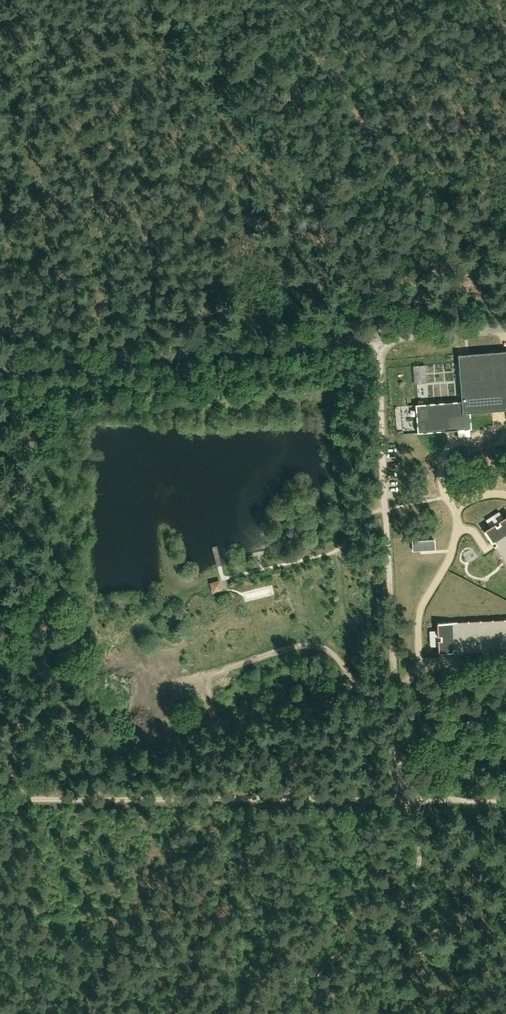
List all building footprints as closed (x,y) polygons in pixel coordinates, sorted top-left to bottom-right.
[(415,404),(418,433),(458,430),(470,429),(471,429),(470,413),(505,410),(505,351),(458,355),(461,401),(415,404)] [(498,521),(500,524),(497,526),(495,523),(484,531),(492,544),(495,542),(497,545),(494,547),(505,565),(505,516),(498,521)] [(413,551),(435,550),(434,540),(412,541),(413,551)] [(210,583),(212,593),(223,590),(220,580),(210,583)] [(437,623),(438,637),(441,637),(441,640),(438,640),(439,654),(454,653),(454,650),(457,650),(458,653),(505,650),(505,619),(437,623)]
